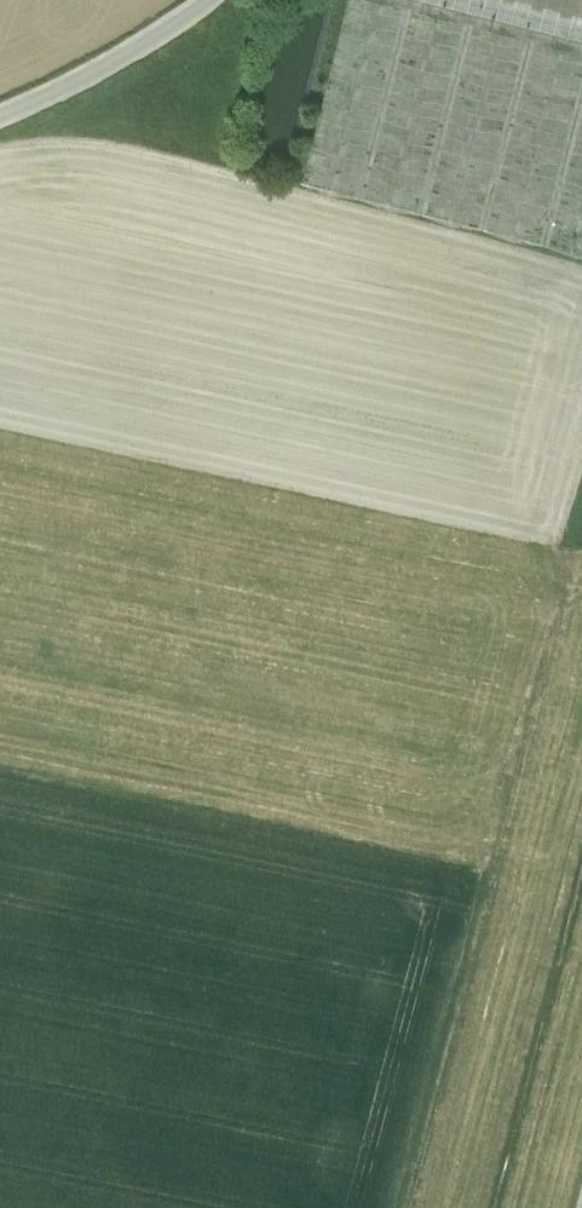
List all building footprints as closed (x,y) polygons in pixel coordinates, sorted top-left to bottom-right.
[(388,0),(350,0),(302,183),(361,199),(412,6),(388,0)] [(412,6),(473,22),(532,38),(581,51),(581,0),(388,0),(412,6)] [(473,22),(412,6),(361,199),(422,215),(473,22)] [(532,38),(473,22),(422,215),(484,231),(532,38)] [(532,38),(484,231),(547,248),(581,106),(581,51),(532,38)] [(547,248),(581,257),(581,106),(547,248)]
